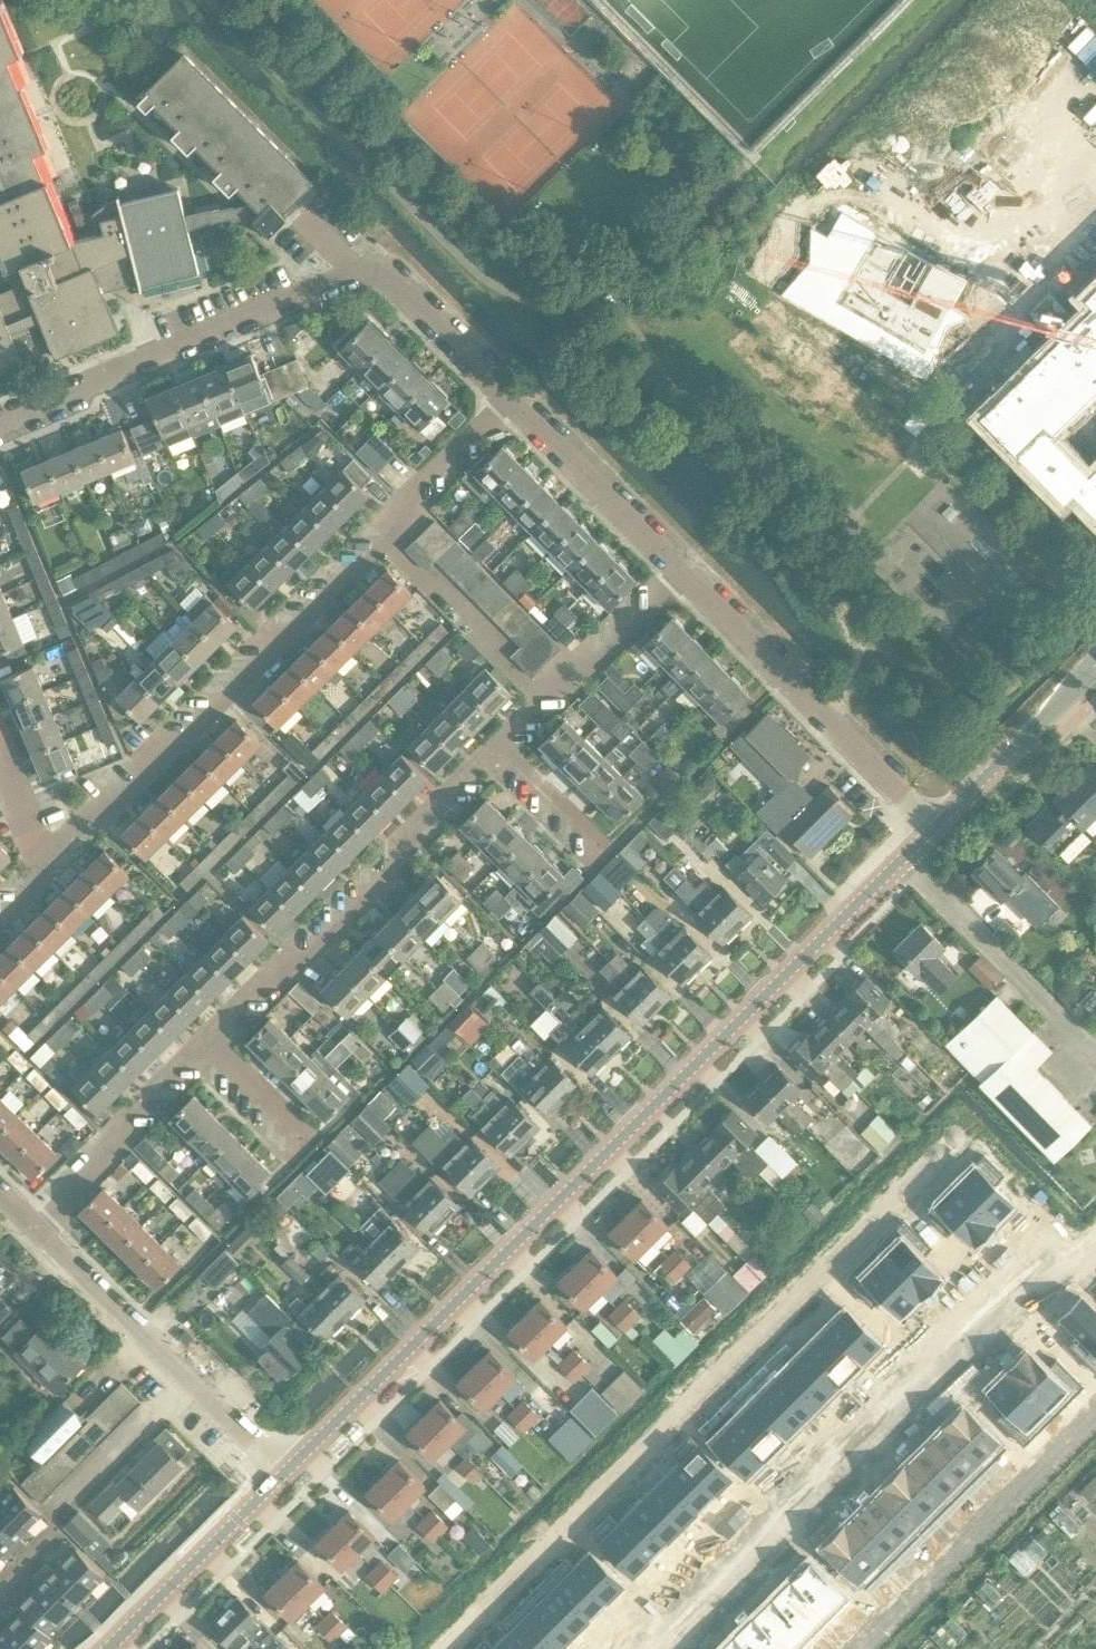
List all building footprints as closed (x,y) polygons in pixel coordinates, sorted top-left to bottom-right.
[(964,41),(1089,138),(1095,129),(1095,78),(996,0),(964,41)] [(13,287),(0,292),(0,370),(52,349),(54,354),(114,329),(99,291),(139,282),(141,287),(199,273),(179,188),(120,203),(119,198),(115,199),(105,205),(99,209),(92,215),(97,234),(72,240),(47,180),(45,180),(34,154),(47,149),(21,86),(20,87),(9,60),(21,55),(0,5),(0,255),(13,287)] [(956,51),(878,151),(918,183),(997,82),(956,51)] [(292,199),(298,193),(310,181),(184,55),(148,91),(145,87),(134,98),(147,111),(153,104),(178,129),(171,135),(188,152),(195,146),(219,170),(213,177),(230,194),(237,188),(261,211),(253,219),(269,235),(287,216),(297,205),(292,199)] [(1041,135),(1010,175),(1041,198),(1081,146),(1060,130),(1051,142),(1041,135)] [(959,149),(927,190),(1003,249),(1034,208),(959,149)] [(833,227),(791,300),(916,372),(929,350),(940,331),(951,312),(968,283),(933,263),(941,250),(918,237),(910,250),(843,211),(833,227)] [(1084,298),(1091,305),(979,416),(1064,500),(1072,492),(1095,516),(1095,467),(1090,474),(1052,435),(1095,391),(1095,287),(1084,298)] [(369,320),(365,316),(352,329),(356,333),(339,349),(360,369),(389,339),(369,320)] [(380,389),(409,359),(389,339),(360,369),(380,389)] [(282,398),(270,370),(260,374),(252,354),(224,365),(240,404),(266,393),(270,403),(282,398)] [(295,392),(298,391),(309,386),(297,359),(283,365),(294,392),(295,392)] [(428,379),(409,360),(409,359),(380,389),(399,409),(428,379)] [(215,414),(220,425),(244,415),(240,404),(224,365),(198,376),(214,414),(215,414)] [(282,398),(295,392),(294,392),(283,365),(270,370),(282,398)] [(188,425),(214,414),(198,376),(172,387),(188,425)] [(443,414),(439,410),(449,400),(428,379),(399,409),(419,429),(431,417),(436,422),(443,414)] [(169,444),(165,435),(188,425),(172,387),(147,398),(155,418),(143,423),(155,450),(169,444)] [(142,456),(143,455),(155,450),(143,423),(131,428),(142,456)] [(109,471),(135,460),(122,428),(96,439),(109,471)] [(366,442),(387,463),(397,453),(375,432),(366,442)] [(84,481),(109,471),(96,439),(71,449),(84,481)] [(356,452),(378,473),(387,463),(366,442),(356,452)] [(294,451),(302,462),(311,455),(302,444),(294,451)] [(523,466),(522,465),(503,446),(493,456),(488,451),(462,478),(486,502),(494,493),(523,466)] [(59,491),(84,481),(71,449),(46,460),(59,491)] [(265,465),(268,463),(270,461),(264,450),(260,453),(265,465)] [(280,462),(289,472),(302,462),(294,451),(280,462)] [(245,481),(258,471),(265,465),(260,453),(251,461),(238,472),(239,473),(245,481)] [(35,502),(59,491),(46,460),(22,470),(35,502)] [(541,484),(523,466),(494,493),(513,512),(541,484)] [(348,514),(369,494),(343,468),(323,488),(348,514)] [(235,489),(245,481),(239,473),(238,472),(218,488),(220,502),(235,489)] [(249,487),(258,498),(269,489),(260,478),(249,487)] [(532,531),(560,503),(541,484),(513,512),(532,531)] [(247,506),(258,498),(249,487),(238,495),(247,506)] [(329,533),(348,514),(323,488),(304,507),(329,533)] [(551,550),(579,522),(560,503),(532,531),(551,550)] [(16,529),(27,525),(18,504),(7,509),(16,529)] [(310,552),(329,533),(304,507),(285,526),(310,552)] [(475,522),(479,518),(469,508),(457,519),(468,530),(475,523),(475,522)] [(208,520),(217,531),(227,523),(218,512),(208,520)] [(480,527),(475,523),(468,530),(457,519),(449,528),(459,538),(464,542),(480,527)] [(206,540),(217,531),(208,520),(197,529),(206,540)] [(444,552),(455,541),(435,521),(424,532),(444,552)] [(597,541),(579,522),(551,550),(570,569),(597,541)] [(26,554),(37,549),(27,525),(16,529),(26,554)] [(291,570),(310,552),(285,526),(266,545),(291,570)] [(115,549),(132,542),(126,529),(109,536),(115,549)] [(163,531),(140,543),(146,554),(169,541),(163,531)] [(435,561),(436,560),(444,552),(424,532),(415,541),(435,561)] [(487,538),(473,552),(481,561),(495,547),(487,538)] [(426,570),(435,561),(415,541),(406,550),(426,570)] [(445,569),(464,551),(455,541),(444,552),(436,560),(445,569)] [(616,560),(598,541),(597,541),(570,569),(589,588),(616,560)] [(122,566),(135,559),(146,554),(140,543),(116,555),(122,566)] [(272,589),(291,570),(266,545),(247,564),(272,589)] [(36,578),(47,573),(37,549),(26,554),(36,578)] [(167,565),(168,568),(180,563),(173,550),(143,565),(148,575),(167,565)] [(455,579),(474,560),(464,551),(445,569),(455,579)] [(92,568),(98,578),(122,566),(116,555),(92,568)] [(465,589),(484,570),(474,560),(455,579),(465,589)] [(636,580),(617,560),(616,560),(589,588),(608,608),(636,580)] [(253,608),(272,589),(247,564),(228,582),(253,608)] [(123,588),(148,575),(143,565),(133,570),(118,578),(123,588)] [(73,578),(79,589),(98,578),(92,568),(73,578)] [(509,589),(524,575),(517,568),(503,582),(509,589)] [(391,612),(392,612),(411,593),(388,569),(368,589),(391,612)] [(494,580),(484,570),(465,589),(474,598),(494,580)] [(46,603),(57,598),(47,573),(36,578),(46,603)] [(524,575),(509,589),(519,598),(533,585),(524,575)] [(99,601),(123,588),(118,578),(93,591),(99,601)] [(484,608),(502,589),(494,580),(474,598),(484,608)] [(373,631),(391,612),(368,589),(349,607),(373,631)] [(512,599),(503,589),(502,589),(484,608),(493,617),(512,599)] [(13,616),(3,591),(0,593),(0,622),(13,616)] [(74,614),(99,601),(93,591),(69,603),(74,614)] [(236,625),(228,616),(234,610),(219,595),(213,601),(192,621),(216,645),(236,625)] [(57,628),(68,623),(57,598),(46,603),(51,613),(46,615),(48,622),(53,620),(57,628)] [(502,627),(521,608),(512,599),(493,617),(502,627)] [(563,625),(564,623),(574,614),(564,603),(553,615),(563,625)] [(353,650),(373,631),(349,607),(330,627),(353,650)] [(511,636),(531,618),(521,608),(502,627),(511,636)] [(98,623),(106,631),(116,621),(108,613),(98,623)] [(448,631),(448,630),(454,624),(444,614),(437,621),(440,623),(421,642),(429,650),(448,631)] [(576,635),(564,623),(563,625),(553,615),(544,624),(566,645),(576,635)] [(13,616),(0,622),(0,652),(19,644),(22,654),(41,646),(38,636),(24,642),(13,616)] [(664,664),(692,637),(673,617),(658,632),(652,626),(632,646),(638,653),(646,646),(664,664)] [(521,645),(529,638),(540,627),(531,618),(511,636),(521,645)] [(197,664),(216,645),(192,621),(173,640),(197,664)] [(335,669),(335,668),(353,650),(330,627),(311,645),(335,669)] [(550,658),(560,648),(540,627),(529,638),(550,658)] [(711,656),(710,655),(692,637),(664,664),(674,675),(664,685),(673,693),(683,684),(711,656)] [(540,667),(550,658),(529,638),(521,645),(521,646),(520,647),(540,667)] [(178,683),(197,664),(173,640),(154,659),(178,683)] [(458,651),(470,663),(480,653),(469,640),(458,651)] [(410,669),(429,650),(421,642),(402,661),(410,669)] [(343,676),(335,668),(335,669),(311,645),(292,664),(316,688),(327,676),(336,684),(343,676)] [(77,676),(88,672),(78,647),(67,652),(77,676)] [(446,670),(447,669),(455,661),(442,647),(432,656),(446,670)] [(532,676),(540,667),(520,647),(512,656),(532,676)] [(426,662),(439,676),(446,670),(432,656),(426,662)] [(702,703),(730,675),(711,656),(683,684),(702,703)] [(111,677),(103,657),(92,662),(100,682),(111,677)] [(159,702),(178,683),(154,659),(135,678),(159,702)] [(392,687),(410,669),(402,661),(383,679),(392,687)] [(12,702),(44,689),(33,664),(2,677),(12,702)] [(297,707),(316,688),(292,664),(273,683),(297,707)] [(491,715),(512,694),(486,668),(465,688),(491,715)] [(87,701),(98,696),(88,672),(77,676),(87,701)] [(751,710),(745,703),(742,701),(749,694),(730,675),(702,703),(720,721),(713,728),(723,738),(751,710)] [(614,703),(623,694),(625,693),(608,676),(598,686),(614,703)] [(140,720),(159,702),(135,678),(116,696),(140,720)] [(373,706),(392,687),(383,679),(364,698),(373,706)] [(278,726),(297,707),(273,683),(254,702),(278,726)] [(623,694),(635,705),(646,694),(635,683),(625,693),(623,694)] [(409,708),(410,707),(418,699),(404,684),(394,694),(409,708)] [(473,733),(491,715),(465,688),(446,707),(473,733)] [(54,714),(44,690),(44,689),(12,702),(22,727),(54,714)] [(599,724),(612,710),(592,692),(580,705),(599,724)] [(388,700),(402,715),(409,708),(394,694),(388,700)] [(614,703),(626,714),(635,705),(623,694),(614,703)] [(98,725),(108,720),(98,696),(87,701),(98,725)] [(354,725),(373,706),(364,698),(346,717),(354,725)] [(454,752),(473,733),(446,707),(427,726),(454,752)] [(612,710),(599,724),(607,732),(620,718),(612,710)] [(779,791),(795,780),(798,778),(798,769),(810,756),(796,742),(796,737),(786,727),(780,727),(766,713),(747,733),(744,730),(731,743),(779,791)] [(64,739),(54,715),(54,714),(22,727),(32,751),(64,739)] [(334,744),(354,725),(346,717),(326,736),(334,744)] [(217,739),(241,762),(260,743),(237,719),(217,739)] [(349,739),(359,750),(379,730),(369,719),(349,739)] [(560,764),(585,738),(565,719),(540,745),(560,764)] [(106,745),(116,741),(117,741),(108,720),(98,725),(106,745)] [(663,724),(649,738),(657,747),(672,733),(663,724)] [(436,771),(454,752),(427,726),(409,745),(436,771)] [(309,770),(334,744),(326,736),(311,751),(311,752),(301,762),(309,770)] [(578,783),(604,757),(585,738),(560,764),(578,783)] [(75,765),(64,739),(32,751),(43,778),(75,765)] [(221,781),(241,762),(217,739),(198,757),(221,781)] [(349,760),(359,750),(349,739),(339,749),(349,760)] [(637,762),(651,748),(643,740),(629,754),(637,762)] [(651,748),(637,762),(645,770),(659,756),(651,748)] [(620,756),(612,749),(604,757),(578,783),(597,801),(623,776),(623,775),(612,764),(620,756)] [(384,773),(409,798),(428,779),(402,754),(384,773)] [(203,800),(221,781),(198,757),(179,776),(203,800)] [(668,765),(650,783),(662,794),(680,776),(668,765)] [(1029,825),(1051,847),(1052,847),(1058,853),(1059,853),(1069,862),(1094,837),(1084,827),(1095,816),(1095,771),(1090,765),(1055,800),(1062,807),(1055,814),(1048,807),(1029,825)] [(311,777),(321,787),(331,777),(321,767),(311,777)] [(639,775),(631,767),(623,775),(623,776),(597,801),(617,821),(643,795),(631,783),(639,775)] [(298,781),(296,779),(289,773),(270,792),(278,800),(298,781)] [(390,817),(409,798),(384,773),(365,792),(390,817)] [(184,819),(203,800),(179,776),(160,795),(184,819)] [(312,797),(317,792),(321,787),(311,777),(301,787),(302,787),(312,797)] [(852,814),(837,798),(840,796),(830,785),(815,800),(795,780),(779,791),(758,812),(782,835),(785,832),(809,856),(852,814)] [(322,797),(317,792),(312,797),(302,787),(292,797),(308,812),(322,797)] [(260,819),(278,800),(270,792),(251,810),(260,819)] [(371,836),(390,817),(365,792),(346,811),(371,836)] [(165,838),(184,819),(160,795),(141,814),(165,838)] [(301,818),(308,812),(292,797),(287,802),(301,818)] [(480,844),(506,818),(486,799),(461,825),(480,844)] [(273,815),(283,825),(293,815),(283,805),(273,815)] [(241,838),(260,819),(251,810),(232,829),(241,838)] [(353,855),(371,836),(346,811),(327,830),(353,855)] [(666,840),(677,829),(659,811),(648,822),(666,840)] [(146,857),(165,838),(141,814),(122,833),(146,857)] [(273,835),(283,825),(273,815),(263,825),(273,835)] [(499,863),(525,837),(506,818),(480,844),(499,863)] [(217,844),(214,848),(222,856),(241,838),(232,829),(217,844)] [(334,874),(353,855),(327,830),(308,849),(334,874)] [(621,851),(639,870),(647,862),(637,851),(649,839),(641,831),(621,851)] [(252,870),(252,869),(271,850),(254,834),(245,843),(235,852),(245,863),(252,870)] [(715,852),(708,845),(705,842),(697,834),(691,841),(708,859),(714,852),(715,852)] [(544,855),(543,855),(525,837),(499,863),(518,881),(544,855)] [(715,852),(714,852),(719,857),(728,848),(716,837),(708,845),(715,852)] [(795,857),(775,837),(748,864),(740,855),(736,852),(726,863),(737,875),(764,902),(774,892),(776,894),(787,884),(784,881),(786,880),(779,873),(795,857)] [(11,857),(0,845),(0,868),(11,857)] [(195,867),(203,875),(222,856),(214,848),(200,862),(199,862),(195,867)] [(315,893),(334,874),(308,849),(289,868),(315,893)] [(1008,893),(1029,914),(1048,895),(1037,884),(1031,889),(1021,879),(1023,877),(995,849),(974,870),(1002,898),(1008,893)] [(109,894),(109,893),(129,874),(105,850),(85,870),(109,894)] [(453,872),(466,858),(458,851),(445,865),(453,872)] [(619,891),(639,870),(621,851),(599,872),(619,891)] [(236,872),(245,863),(235,852),(226,862),(236,872)] [(565,890),(557,882),(564,875),(544,855),(518,881),(518,882),(509,891),(517,899),(526,889),(537,900),(531,907),(540,916),(565,890)] [(466,858),(453,872),(461,880),(474,866),(466,858)] [(203,875),(195,867),(191,863),(190,864),(194,867),(179,882),(187,891),(203,875)] [(296,912),(315,893),(289,868),(271,887),(296,912)] [(90,913),(109,894),(85,870),(66,888),(90,913)] [(602,907),(619,891),(599,872),(584,888),(602,907)] [(718,892),(705,879),(698,872),(689,880),(737,928),(751,914),(723,887),(718,892)] [(417,892),(443,919),(462,899),(436,873),(417,892)] [(737,928),(689,880),(687,877),(677,888),(691,903),(694,900),(701,908),(696,914),(723,942),(737,928)] [(276,932),(296,912),(271,887),(250,907),(276,932)] [(71,932),(90,913),(66,888),(47,908),(71,932)] [(490,909),(504,895),(497,888),(483,902),(490,909)] [(188,899),(198,910),(209,900),(198,889),(188,899)] [(583,926),(598,910),(579,891),(564,907),(583,926)] [(423,938),(443,919),(417,892),(398,912),(423,938)] [(513,904),(505,895),(504,895),(490,909),(499,918),(513,904)] [(138,923),(147,931),(165,913),(156,905),(138,923)] [(710,955),(683,927),(670,914),(668,911),(656,907),(646,917),(656,928),(697,968),(710,955)] [(52,950),(71,932),(47,908),(28,926),(52,950)] [(169,918),(179,928),(189,918),(179,908),(169,918)] [(404,958),(423,938),(398,912),(378,932),(404,958)] [(248,960),(269,940),(243,914),(223,935),(248,960)] [(539,930),(562,953),(571,943),(563,935),(570,929),(555,915),(539,930)] [(655,954),(683,982),(697,968),(656,928),(646,917),(638,925),(649,936),(661,948),(655,954)] [(170,938),(179,928),(169,918),(160,928),(170,938)] [(1005,919),(994,930),(1010,946),(1021,936),(1005,919)] [(958,974),(937,953),(944,946),(921,922),(894,949),(917,973),(918,972),(939,993),(958,974)] [(128,950),(140,938),(147,931),(138,923),(119,942),(128,950)] [(33,969),(52,950),(28,926),(9,945),(33,969)] [(552,963),(562,953),(539,930),(524,945),(536,956),(541,951),(552,963)] [(386,976),(404,958),(378,932),(360,951),(386,976)] [(230,979),(248,960),(223,935),(204,954),(230,979)] [(483,941),(474,950),(488,963),(496,955),(483,941)] [(109,969),(128,950),(119,942),(101,960),(109,969)] [(33,969),(9,945),(0,954),(0,974),(14,988),(33,969)] [(132,956),(142,966),(151,956),(141,946),(132,956)] [(467,958),(481,971),(488,963),(474,950),(467,958)] [(367,995),(386,976),(360,951),(341,970),(367,995)] [(211,998),(230,979),(204,954),(185,973),(211,998)] [(637,973),(624,960),(618,954),(609,962),(656,1008),(670,995),(642,967),(637,973)] [(1003,977),(981,954),(968,967),(990,990),(1003,977)] [(132,976),(142,966),(132,956),(122,966),(132,976)] [(90,988),(109,969),(101,960),(82,979),(90,988)] [(642,1022),(656,1008),(609,962),(601,970),(620,989),(615,994),(642,1022)] [(348,1015),(367,995),(341,970),(322,989),(348,1015)] [(192,1017),(211,998),(185,973),(167,992),(192,1017)] [(14,988),(0,974),(0,1002),(14,988)] [(108,1009),(109,1008),(126,990),(113,976),(104,985),(103,984),(94,993),(103,1003),(103,1004),(108,1009)] [(893,1040),(893,1039),(901,1031),(887,1016),(880,1009),(888,1001),(865,977),(848,995),(851,997),(893,1040)] [(71,1006),(90,988),(82,979),(63,998),(71,1006)] [(437,988),(451,1002),(459,994),(445,980),(437,988)] [(312,1013),(321,1003),(298,981),(289,991),(312,1013)] [(555,998),(555,997),(539,982),(530,991),(561,1023),(552,1032),(592,1072),(611,1054),(555,998)] [(443,1010),(451,1002),(437,988),(428,996),(443,1010)] [(589,1015),(579,1005),(563,989),(555,997),(555,998),(611,1054),(630,1035),(603,1007),(591,1019),(588,1016),(589,1015)] [(174,1036),(192,1017),(167,992),(148,1010),(174,1036)] [(84,1021),(103,1004),(103,1003),(94,993),(75,1012),(84,1021)] [(480,995),(472,1004),(489,1020),(497,1012),(480,995)] [(997,995),(946,1045),(982,1082),(979,1084),(1054,1161),(1055,1160),(1091,1124),(1090,1123),(1036,1067),(1052,1051),(1001,999),(997,995)] [(903,1049),(893,1039),(893,1040),(851,997),(849,1000),(830,1018),(850,1039),(863,1026),(870,1032),(885,1047),(895,1057),(895,1056),(900,1052),(903,1049)] [(52,1025),(71,1006),(63,998),(44,1017),(52,1025)] [(321,1003),(312,1013),(325,1026),(334,1016),(321,1003)] [(484,1018),(468,1003),(449,1023),(464,1038),(484,1018)] [(155,1055),(174,1036),(148,1010),(130,1029),(155,1055)] [(398,1025),(412,1040),(413,1041),(421,1032),(421,1033),(423,1031),(408,1015),(398,1025)] [(36,1042),(52,1025),(44,1017),(28,1033),(36,1042)] [(66,1041),(74,1033),(80,1026),(70,1017),(56,1031),(66,1041)] [(290,1036),(271,1017),(248,1041),(266,1060),(290,1036)] [(837,1052),(850,1039),(830,1018),(811,1036),(809,1039),(858,1088),(857,1089),(860,1092),(863,1089),(869,1082),(875,1076),(865,1066),(859,1073),(844,1058),(837,1052)] [(406,1048),(413,1041),(412,1040),(398,1025),(388,1035),(404,1050),(406,1048)] [(432,1040),(441,1050),(457,1034),(448,1025),(432,1040)] [(136,1074),(155,1055),(130,1029),(110,1049),(136,1074)] [(351,1050),(360,1040),(350,1030),(341,1040),(351,1050)] [(56,1051),(66,1041),(56,1031),(45,1041),(56,1051)] [(12,1045),(0,1033),(0,1050),(4,1054),(12,1045)] [(286,1079),(309,1055),(290,1036),(266,1060),(286,1079)] [(858,1088),(809,1039),(806,1036),(789,1053),(812,1076),(821,1068),(827,1075),(842,1090),(849,1097),(857,1089),(858,1088)] [(532,1051),(519,1038),(511,1046),(524,1059),(565,1099),(579,1086),(551,1058),(545,1064),(532,1051)] [(363,1062),(373,1052),(360,1040),(351,1050),(363,1062)] [(411,1059),(425,1073),(441,1057),(427,1043),(411,1059)] [(23,1072),(31,1064),(16,1049),(7,1057),(23,1072)] [(117,1093),(136,1074),(110,1049),(91,1068),(117,1093)] [(286,1079),(305,1098),(335,1067),(317,1049),(310,1056),(309,1055),(286,1079)] [(504,1072),(539,1108),(542,1104),(551,1113),(565,1099),(524,1059),(521,1055),(504,1072)] [(955,1057),(935,1077),(948,1090),(969,1071),(955,1057)] [(429,1084),(416,1071),(408,1062),(388,1082),(409,1104),(429,1084)] [(806,1126),(814,1118),(792,1096),(801,1088),(777,1065),(761,1081),(805,1126),(806,1126)] [(41,1091),(50,1083),(34,1067),(26,1076),(41,1091)] [(335,1067),(305,1098),(325,1118),(343,1100),(347,1104),(360,1092),(335,1067)] [(72,1087),(98,1112),(117,1093),(91,1068),(72,1087)] [(798,1134),(805,1126),(761,1081),(744,1098),(767,1121),(775,1113),(782,1120),(797,1135),(798,1134)] [(60,1110),(68,1101),(53,1086),(45,1095),(60,1110)] [(525,1139),(484,1099),(483,1099),(474,1090),(472,1088),(464,1095),(475,1106),(469,1112),(483,1125),(511,1153),(525,1139)] [(368,1103),(384,1119),(396,1107),(380,1090),(368,1103)] [(484,1099),(525,1139),(538,1126),(510,1098),(505,1104),(492,1091),(484,1099)] [(214,1115),(194,1095),(170,1119),(190,1138),(214,1115)] [(18,1114),(0,1096),(0,1133),(18,1114)] [(388,1123),(384,1119),(368,1103),(352,1119),(373,1139),(388,1123)] [(86,1122),(88,1121),(73,1105),(64,1114),(80,1129),(82,1126),(86,1122)] [(770,1137),(757,1151),(754,1148),(747,1141),(755,1133),(732,1109),(715,1126),(718,1129),(759,1172),(774,1187),(797,1163),(770,1137)] [(869,1123),(890,1141),(898,1132),(879,1113),(869,1123)] [(18,1114),(0,1133),(0,1144),(13,1157),(37,1133),(18,1114)] [(209,1157),(232,1133),(214,1115),(190,1138),(209,1157)] [(806,1126),(805,1126),(822,1143),(830,1135),(814,1118),(806,1126)] [(362,1154),(357,1149),(365,1141),(348,1123),(340,1132),(328,1144),(350,1166),(362,1154)] [(891,1143),(890,1141),(869,1123),(860,1132),(881,1153),(891,1143)] [(444,1138),(431,1124),(414,1141),(434,1162),(440,1156),(446,1162),(443,1165),(471,1193),(485,1179),(444,1138)] [(757,1174),(759,1172),(718,1129),(715,1132),(697,1150),(717,1171),(730,1158),(737,1164),(752,1179),(757,1174)] [(444,1138),(485,1179),(499,1165),(471,1137),(465,1143),(452,1130),(444,1138)] [(13,1157),(32,1176),(56,1152),(37,1133),(13,1157)] [(227,1175),(251,1151),(232,1133),(209,1157),(220,1169),(213,1176),(220,1183),(228,1176),(227,1175)] [(68,1157),(82,1142),(74,1134),(59,1148),(68,1157)] [(168,1160),(145,1137),(135,1147),(159,1170),(168,1160)] [(704,1183),(717,1171),(697,1150),(678,1168),(676,1171),(718,1213),(720,1211),(726,1205),(711,1190),(704,1183)] [(248,1196),(265,1178),(271,1172),(251,1151),(227,1175),(228,1176),(248,1196)] [(327,1153),(307,1173),(318,1183),(326,1192),(346,1172),(327,1153)] [(985,1153),(955,1184),(994,1223),(1014,1203),(993,1183),(1004,1172),(985,1153)] [(139,1159),(131,1168),(147,1183),(155,1174),(139,1159)] [(431,1177),(426,1183),(402,1159),(394,1167),(445,1219),(459,1205),(431,1177)] [(168,1160),(159,1170),(170,1182),(180,1172),(168,1160)] [(431,1233),(445,1219),(394,1167),(381,1181),(397,1197),(402,1192),(409,1199),(403,1205),(431,1233)] [(676,1171),(673,1168),(656,1185),(679,1208),(688,1200),(694,1207),(709,1222),(716,1214),(718,1213),(676,1171)] [(302,1172),(291,1184),(307,1199),(318,1188),(302,1172)] [(165,1201),(174,1193),(158,1178),(150,1186),(165,1201)] [(955,1184),(924,1214),(943,1233),(953,1222),(974,1243),(994,1223),(955,1184)] [(99,1230),(123,1206),(104,1187),(80,1211),(99,1230)] [(196,1207),(206,1197),(197,1189),(193,1187),(185,1197),(196,1207)] [(185,1220),(193,1212),(178,1197),(169,1205),(185,1220)] [(206,1197),(196,1207),(218,1229),(236,1212),(224,1200),(216,1208),(206,1197)] [(835,1202),(836,1201),(832,1197),(820,1209),(813,1202),(802,1212),(814,1224),(835,1202)] [(625,1215),(652,1241),(668,1225),(642,1199),(625,1215)] [(381,1205),(363,1222),(359,1226),(373,1239),(398,1265),(401,1262),(403,1265),(411,1257),(409,1255),(418,1245),(393,1219),(394,1218),(381,1205)] [(118,1249),(142,1225),(123,1206),(99,1230),(118,1249)] [(344,1220),(355,1231),(359,1226),(363,1222),(353,1212),(344,1220)] [(635,1258),(652,1241),(625,1215),(609,1231),(635,1258)] [(204,1239),(212,1231),(197,1216),(189,1224),(204,1239)] [(137,1268),(161,1243),(142,1225),(118,1249),(137,1268)] [(912,1226),(882,1256),(921,1295),(941,1276),(921,1255),(931,1245),(912,1226)] [(395,1268),(398,1265),(373,1239),(361,1251),(351,1242),(343,1250),(353,1259),(352,1260),(378,1286),(388,1276),(390,1278),(397,1270),(395,1268)] [(180,1262),(161,1244),(161,1243),(137,1268),(156,1286),(180,1262)] [(684,1274),(692,1265),(675,1248),(667,1256),(684,1274)] [(215,1287),(239,1264),(225,1249),(201,1273),(215,1287)] [(575,1265),(601,1291),(618,1275),(591,1249),(575,1265)] [(771,1270),(768,1266),(755,1254),(750,1259),(762,1272),(766,1275),(771,1270)] [(282,1263),(292,1273),(300,1265),(290,1255),(282,1263)] [(676,1282),(684,1274),(667,1256),(659,1264),(676,1282)] [(882,1256),(851,1286),(870,1305),(881,1295),(901,1315),(921,1295),(882,1256)] [(762,1272),(750,1259),(749,1258),(733,1274),(748,1289),(750,1290),(766,1275),(762,1272)] [(0,1260),(0,1291),(15,1276),(0,1260)] [(319,1292),(345,1318),(365,1298),(340,1272),(339,1273),(330,1263),(322,1271),(331,1281),(319,1292)] [(302,1284),(306,1279),(310,1275),(300,1265),(292,1273),(302,1284)] [(585,1308),(601,1291),(575,1265),(559,1282),(585,1308)] [(812,1268),(803,1277),(809,1284),(819,1274),(812,1268)] [(726,1271),(704,1294),(726,1316),(748,1293),(726,1271)] [(325,1339),(345,1318),(319,1292),(308,1304),(298,1295),(290,1303),(300,1312),(299,1313),(325,1339)] [(291,1318),(267,1293),(248,1311),(272,1336),(260,1348),(261,1349),(266,1354),(261,1358),(280,1377),(285,1373),(288,1376),(292,1372),(294,1374),(301,1367),(299,1365),(311,1353),(283,1326),(291,1318)] [(1060,1316),(1081,1337),(1070,1347),(1089,1366),(1095,1359),(1095,1310),(1081,1295),(1060,1316)] [(694,1330),(715,1308),(703,1296),(696,1303),(681,1318),(694,1330)] [(12,1309),(0,1297),(0,1321),(12,1309)] [(632,1325),(641,1315),(624,1298),(615,1308),(632,1325)] [(525,1315),(551,1342),(567,1326),(541,1299),(525,1315)] [(780,1300),(771,1309),(777,1316),(787,1306),(780,1300)] [(846,1307),(826,1327),(861,1362),(881,1342),(846,1307)] [(632,1325),(615,1308),(608,1315),(625,1332),(632,1325)] [(771,1309),(761,1319),(768,1325),(777,1316),(771,1309)] [(534,1358),(551,1342),(525,1315),(508,1332),(534,1358)] [(36,1332),(23,1318),(21,1317),(2,1336),(17,1351),(16,1352),(56,1392),(84,1363),(44,1324),(36,1332)] [(601,1320),(591,1330),(609,1348),(619,1338),(601,1320)] [(633,1340),(640,1333),(632,1325),(625,1332),(633,1340)] [(826,1327),(807,1346),(842,1381),(861,1362),(826,1327)] [(742,1337),(733,1347),(739,1353),(749,1344),(742,1337)] [(807,1346),(788,1365),(823,1399),(842,1381),(807,1346)] [(733,1347),(723,1356),(730,1363),(739,1353),(733,1347)] [(583,1373),(591,1366),(574,1348),(566,1357),(583,1373)] [(474,1366),(500,1392),(517,1376),(490,1349),(474,1366)] [(1028,1349),(1008,1369),(1047,1408),(1077,1378),(1058,1359),(1048,1369),(1028,1349)] [(575,1382),(583,1373),(566,1357),(558,1365),(575,1382)] [(788,1365),(769,1383),(804,1418),(823,1399),(788,1365)] [(484,1408),(500,1392),(474,1366),(458,1382),(484,1408)] [(583,1373),(593,1383),(595,1385),(602,1377),(591,1366),(583,1373)] [(621,1411),(632,1401),(644,1389),(625,1369),(612,1381),(602,1391),(621,1411)] [(1008,1369),(988,1388),(1008,1409),(998,1419),(1017,1438),(1047,1408),(1008,1369)] [(705,1375),(695,1385),(701,1391),(711,1382),(705,1375)] [(122,1382),(112,1391),(132,1411),(142,1402),(123,1383),(122,1382)] [(769,1383),(750,1402),(785,1437),(804,1418),(769,1383)] [(618,1412),(592,1386),(570,1409),(596,1435),(618,1412)] [(112,1391),(104,1400),(123,1420),(132,1411),(112,1391)] [(676,1394),(667,1404),(673,1410),(682,1400),(676,1394)] [(532,1424),(540,1416),(523,1399),(515,1407),(532,1424)] [(95,1409),(115,1429),(123,1420),(104,1400),(95,1409)] [(470,1418),(464,1424),(440,1400),(424,1416),(450,1442),(458,1451),(481,1428),(470,1418)] [(81,1422),(63,1403),(62,1402),(24,1441),(43,1460),(81,1422)] [(750,1402),(731,1421),(766,1456),(785,1437),(750,1402)] [(667,1404),(657,1413),(663,1419),(673,1410),(667,1404)] [(965,1405),(944,1426),(978,1460),(999,1439),(965,1405)] [(524,1432),(532,1424),(515,1407),(507,1415),(524,1432)] [(95,1409),(86,1418),(88,1420),(106,1438),(115,1429),(95,1409)] [(571,1415),(549,1438),(571,1461),(594,1438),(571,1415)] [(434,1458),(450,1442),(424,1416),(407,1432),(434,1458)] [(88,1420),(80,1428),(98,1446),(106,1438),(88,1420)] [(731,1421),(711,1441),(746,1476),(766,1456),(731,1421)] [(944,1426),(924,1445),(958,1480),(978,1460),(944,1426)] [(183,1467),(177,1461),(189,1449),(166,1427),(154,1439),(159,1443),(117,1485),(114,1482),(91,1504),(108,1522),(122,1508),(118,1504),(126,1496),(140,1510),(183,1467)] [(80,1428),(71,1437),(89,1455),(98,1446),(80,1428)] [(650,1429),(641,1439),(647,1445),(657,1435),(650,1429)] [(71,1437),(62,1446),(80,1464),(89,1455),(71,1437)] [(698,1442),(680,1459),(715,1494),(732,1477),(698,1442)] [(924,1445),(904,1465),(939,1500),(958,1480),(924,1445)] [(62,1446),(54,1455),(71,1472),(80,1464),(62,1446)] [(628,1452),(618,1461),(624,1467),(634,1458),(628,1452)] [(54,1455),(45,1464),(62,1481),(71,1472),(54,1455)] [(457,1465),(474,1482),(482,1474),(465,1458),(457,1465)] [(680,1459),(664,1475),(699,1510),(715,1494),(680,1459)] [(420,1500),(416,1495),(425,1486),(399,1460),(383,1476),(414,1507),(420,1500)] [(42,1461),(34,1470),(39,1475),(44,1480),(49,1485),(53,1490),(62,1481),(45,1464),(42,1461)] [(618,1461),(609,1471),(615,1477),(624,1467),(618,1461)] [(904,1465),(884,1485),(919,1520),(939,1500),(904,1465)] [(34,1470),(21,1483),(26,1488),(39,1475),(34,1470)] [(39,1475),(26,1488),(31,1493),(44,1480),(39,1475)] [(664,1475),(648,1491),(683,1526),(699,1510),(664,1475)] [(414,1507),(383,1476),(366,1492),(393,1518),(402,1509),(409,1515),(415,1509),(414,1507)] [(1044,1478),(1035,1488),(1041,1494),(1050,1484),(1044,1478)] [(44,1480),(31,1493),(36,1498),(49,1485),(44,1480)] [(445,1510),(456,1499),(440,1483),(429,1494),(445,1510)] [(595,1484),(586,1493),(592,1500),(602,1490),(595,1484)] [(6,1548),(14,1556),(20,1550),(27,1543),(19,1535),(27,1527),(42,1513),(14,1485),(0,1499),(0,1554),(6,1548)] [(49,1485),(36,1498),(41,1503),(53,1490),(49,1485)] [(884,1485),(864,1505),(899,1539),(919,1520),(884,1485)] [(648,1491),(632,1507),(667,1542),(683,1526),(648,1491)] [(586,1493),(576,1503),(583,1509),(592,1500),(586,1493)] [(864,1505),(844,1525),(879,1559),(899,1539),(864,1505)] [(632,1507),(616,1523),(650,1558),(667,1542),(632,1507)] [(1005,1508),(995,1517),(1002,1524),(1011,1514),(1005,1508)] [(442,1533),(449,1526),(432,1509),(425,1516),(442,1533)] [(332,1526),(359,1552),(375,1536),(349,1510),(332,1526)] [(97,1531),(78,1511),(65,1525),(84,1544),(97,1531)] [(442,1533),(425,1516),(416,1525),(433,1542),(442,1533)] [(995,1517),(986,1527),(992,1533),(1002,1524),(995,1517)] [(616,1523),(599,1540),(633,1575),(650,1558),(616,1523)] [(844,1525),(823,1545),(858,1580),(879,1559),(844,1525)] [(342,1569),(359,1552),(332,1526),(316,1542),(342,1569)] [(552,1527),(543,1536),(549,1543),(558,1533),(552,1527)] [(543,1536),(533,1546),(539,1552),(549,1543),(543,1536)] [(405,1570),(416,1560),(399,1543),(389,1554),(405,1570)] [(23,1602),(18,1606),(23,1611),(46,1634),(47,1632),(50,1630),(64,1616),(70,1610),(70,1611),(76,1605),(81,1600),(80,1600),(92,1588),(104,1576),(77,1548),(65,1560),(54,1571),(46,1563),(39,1569),(33,1576),(41,1584),(36,1588),(23,1602)] [(965,1548),(956,1557),(962,1563),(971,1554),(965,1548)] [(590,1549),(573,1566),(607,1601),(624,1584),(590,1549)] [(956,1557),(946,1566),(952,1573),(962,1563),(956,1557)] [(811,1558),(791,1578),(826,1612),(846,1592),(811,1558)] [(390,1585),(399,1577),(382,1559),(373,1568),(390,1585)] [(520,1559),(510,1568),(517,1575),(526,1565),(520,1559)] [(282,1576),(308,1602),(325,1586),(298,1560),(282,1576)] [(573,1566),(556,1583),(591,1617),(607,1601),(573,1566)] [(383,1593),(390,1585),(373,1568),(366,1576),(383,1593)] [(510,1568),(501,1578),(507,1584),(517,1575),(510,1568)] [(292,1619),(308,1602),(282,1576),(266,1593),(292,1619)] [(399,1577),(390,1585),(398,1592),(406,1584),(399,1577)] [(791,1578),(772,1597),(807,1631),(826,1612),(791,1578)] [(556,1583),(540,1599),(575,1633),(591,1617),(556,1583)] [(925,1587),(916,1597),(922,1603),(932,1594),(925,1587)] [(488,1591),(478,1600),(484,1607),(494,1597),(488,1591)] [(263,1621),(238,1596),(224,1610),(263,1648),(279,1648),(285,1643),(263,1621)] [(753,1615),(787,1648),(789,1648),(807,1631),(772,1597),(753,1615)] [(916,1597),(906,1606),(913,1612),(922,1603),(916,1597)] [(524,1614),(558,1648),(559,1648),(575,1633),(540,1599),(524,1614)] [(478,1600),(469,1610),(475,1616),(484,1607),(478,1600)] [(224,1610),(210,1625),(234,1648),(237,1647),(239,1648),(263,1648),(224,1610)] [(323,1618),(340,1635),(348,1626),(332,1610),(323,1618)] [(52,1637),(47,1632),(46,1634),(23,1611),(12,1622),(2,1632),(0,1631),(0,1648),(40,1648),(52,1637)] [(508,1631),(526,1648),(558,1648),(524,1614),(508,1631)] [(734,1634),(749,1648),(787,1648),(753,1615),(734,1634)] [(340,1635),(323,1618),(315,1626),(332,1643),(333,1643),(339,1648),(340,1648),(347,1642),(340,1635)] [(455,1623),(446,1633),(452,1639),(462,1629),(455,1623)] [(492,1647),(494,1648),(526,1648),(508,1631),(492,1647)] [(720,1648),(749,1648),(734,1634),(720,1648)] [(419,1648),(421,1648),(431,1648),(435,1645),(429,1638),(419,1648)] [(863,1648),(876,1648),(879,1646),(872,1640),(863,1648)]
